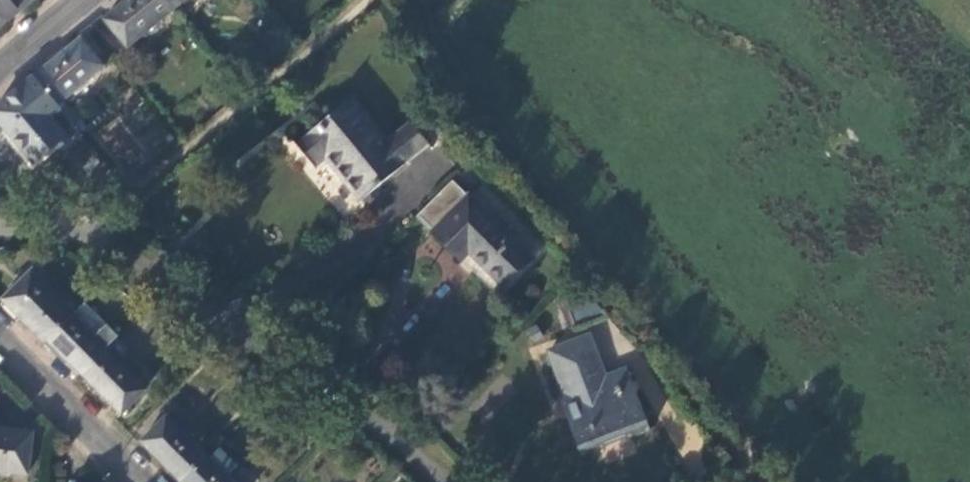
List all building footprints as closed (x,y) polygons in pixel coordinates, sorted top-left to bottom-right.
[(30,0),(0,0),(0,24),(30,0)] [(164,0),(126,0),(103,19),(126,47),(172,9),(164,0)] [(172,9),(184,0),(164,0),(172,9)] [(79,39),(34,76),(56,104),(102,67),(79,39)] [(34,76),(0,104),(0,121),(33,162),(63,137),(47,118),(59,107),(56,104),(34,76)] [(296,143),(315,167),(327,159),(363,201),(429,145),(412,124),(388,143),(351,99),(296,143)] [(454,182),(419,216),(435,231),(433,235),(461,262),(471,254),(505,287),(532,261),(454,182)] [(47,339),(72,316),(74,313),(30,270),(0,298),(0,300),(44,342),(47,339)] [(577,321),(599,312),(593,298),(571,307),(577,321)] [(47,339),(81,374),(105,350),(72,316),(47,339)] [(567,420),(582,457),(651,432),(628,371),(606,380),(590,337),(550,351),(574,417),(567,420)] [(105,350),(81,374),(121,414),(145,391),(105,350)] [(181,481),(182,481),(206,458),(166,419),(142,442),(181,481)] [(0,428),(0,474),(28,478),(32,432),(0,428)] [(182,481),(229,481),(206,458),(182,481)]
